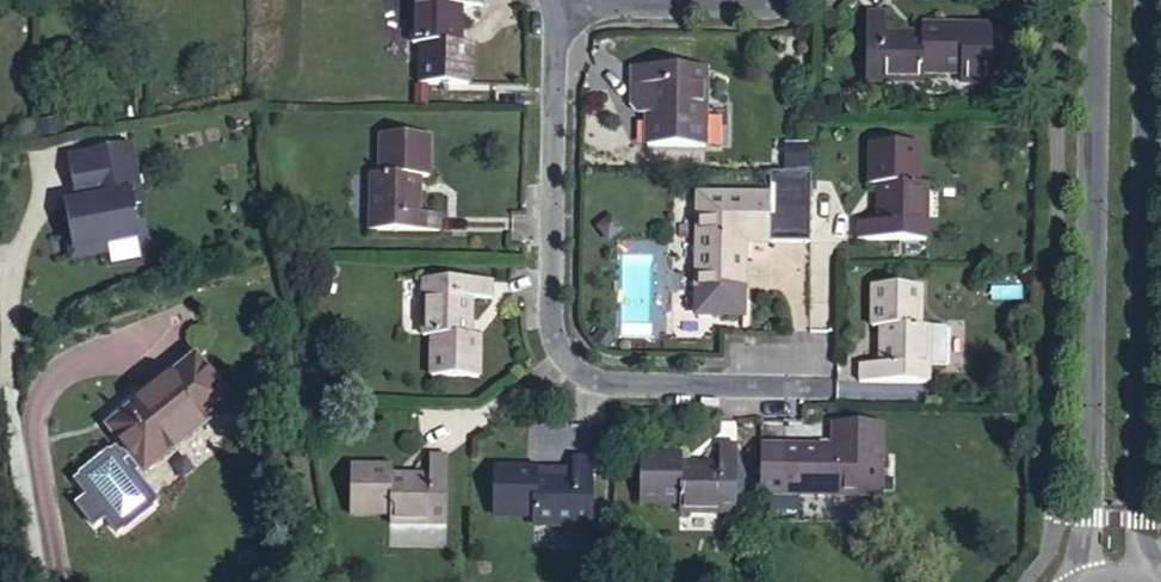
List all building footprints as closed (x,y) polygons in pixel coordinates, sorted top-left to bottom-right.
[(407,87),(452,88),(455,47),(446,46),(448,14),(468,12),(469,0),(399,0),(398,43),(408,44),(407,87)] [(864,15),(862,81),(919,82),(919,73),(960,73),(960,25),(919,25),(918,35),(881,33),(883,16),(864,15)] [(988,25),(960,25),(960,73),(988,73),(988,25)] [(642,146),(700,147),(700,68),(627,67),(626,83),(628,83),(650,85),(649,110),(649,119),(642,119),(642,146)] [(650,85),(628,83),(627,103),(634,109),(649,110),(650,85)] [(367,178),(365,232),(433,233),(434,216),(413,215),(415,179),(424,179),(425,136),(378,136),(376,177),(367,178)] [(861,221),(860,238),(925,240),(927,184),(916,184),(917,143),(872,141),(871,183),(879,184),(878,220),(861,221)] [(66,163),(73,201),(81,199),(83,208),(65,211),(72,242),(66,243),(70,266),(105,259),(104,254),(136,248),(129,212),(139,210),(127,151),(66,163)] [(807,174),(758,173),(757,198),(688,196),(686,290),(732,292),(733,240),(806,241),(807,174)] [(418,336),(417,372),(461,374),(463,332),(455,330),(457,299),(474,299),(475,281),(409,278),(407,334),(418,336)] [(874,366),(873,386),(939,387),(940,371),(943,327),(927,328),(928,289),(885,285),(883,328),(892,328),(889,366),(874,366)] [(965,329),(943,327),(940,371),(961,371),(965,329)] [(225,403),(191,360),(104,432),(139,475),(225,403)] [(884,502),(888,428),(840,429),(838,452),(792,453),(788,499),(884,502)] [(732,517),(737,448),(715,448),(714,467),(679,465),(679,457),(637,456),(637,501),(677,504),(678,515),(732,517)] [(586,526),(591,456),(571,455),(568,479),(532,476),(532,470),(493,467),(491,510),(531,515),(531,522),(586,526)] [(440,531),(445,463),(425,462),(421,484),(385,484),(385,476),(347,473),(344,517),(384,520),(384,529),(440,531)]
